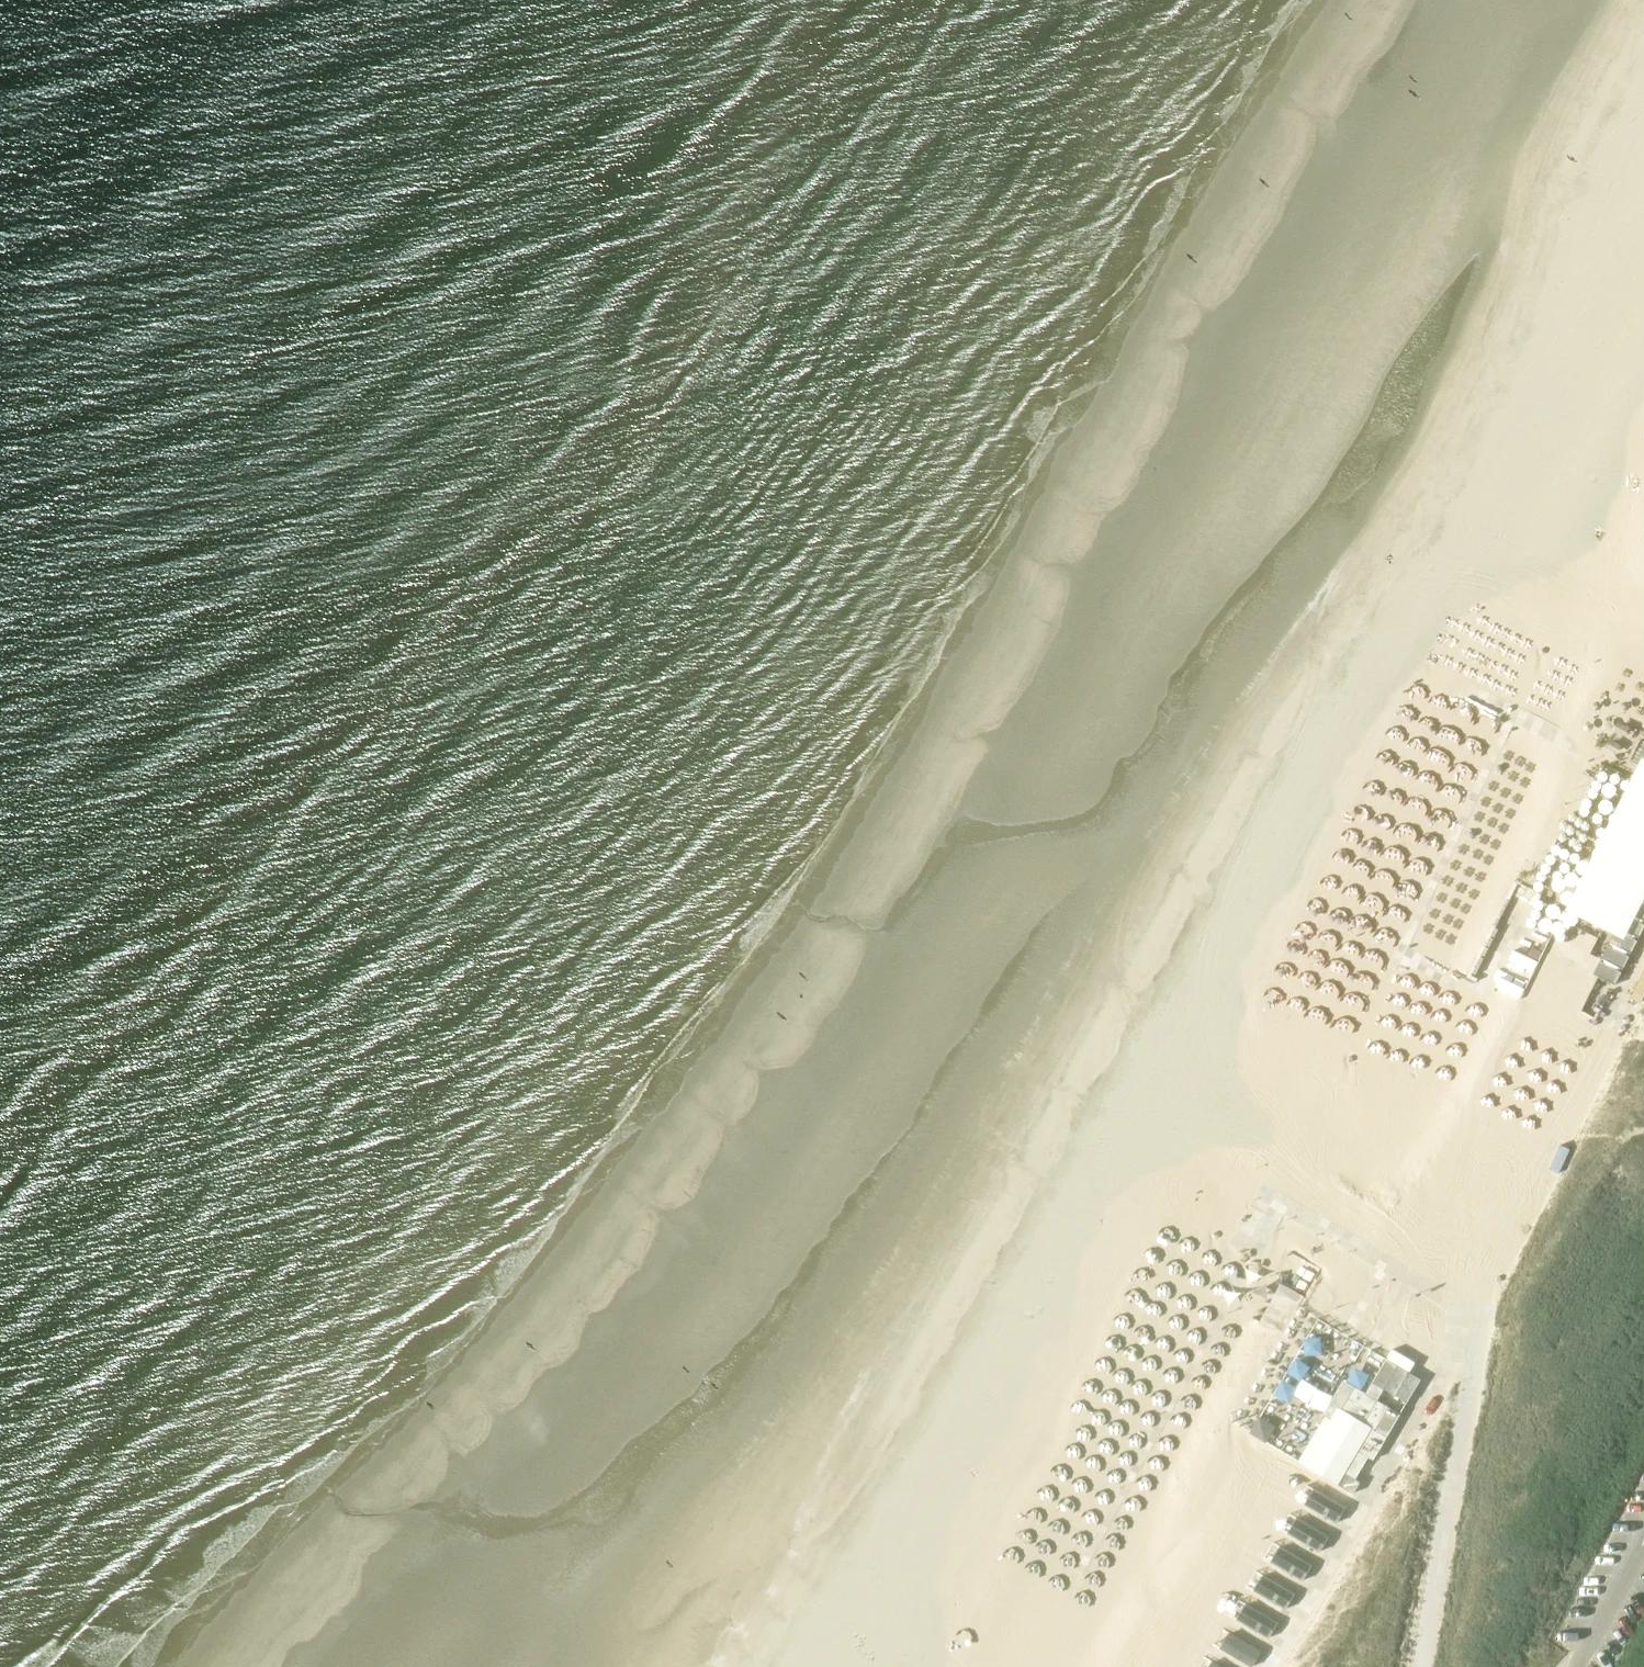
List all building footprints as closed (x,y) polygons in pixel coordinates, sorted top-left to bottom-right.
[(1643,756),(1566,909),(1625,939),(1643,901),(1643,757),(1643,756)] [(1391,1446),(1353,1424),(1321,1480),(1359,1502),(1391,1446)] [(1328,1546),(1298,1528),(1286,1547),(1315,1566),(1328,1546)] [(1312,1575),(1281,1556),(1269,1576),(1300,1594),(1312,1575)] [(1290,1607),(1260,1588),(1248,1607),(1279,1626),(1290,1607)] [(1269,1646),(1239,1628),(1229,1646),(1259,1663),(1269,1646)]
